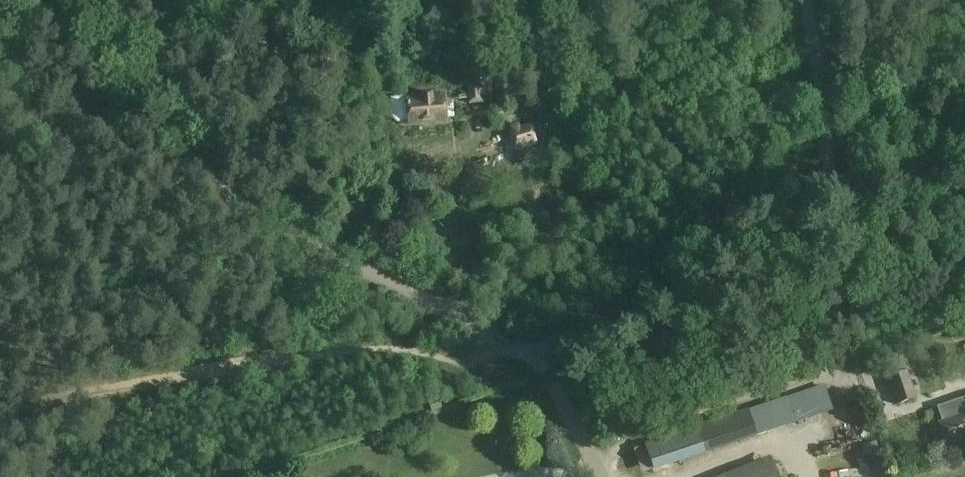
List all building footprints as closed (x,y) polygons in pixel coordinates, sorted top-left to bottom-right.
[(467,86),(469,105),(484,104),(482,85),(467,86)] [(408,123),(446,120),(444,96),(406,100),(408,123)] [(405,100),(392,101),(393,126),(406,125),(405,100)] [(517,132),(516,128),(510,130),(511,134),(509,134),(514,152),(550,142),(545,124),(517,132)] [(917,400),(908,372),(888,379),(897,407),(917,400)] [(795,424),(793,420),(801,417),(798,408),(814,402),(808,384),(783,393),(784,398),(747,411),(746,410),(630,452),(639,476),(647,476),(795,424)] [(441,408),(437,399),(428,403),(432,412),(441,408)] [(949,444),(953,455),(964,451),(964,447),(964,406),(959,408),(960,409),(940,416),(943,424),(940,426),(946,445),(949,444)] [(722,476),(778,476),(770,458),(722,476)]
